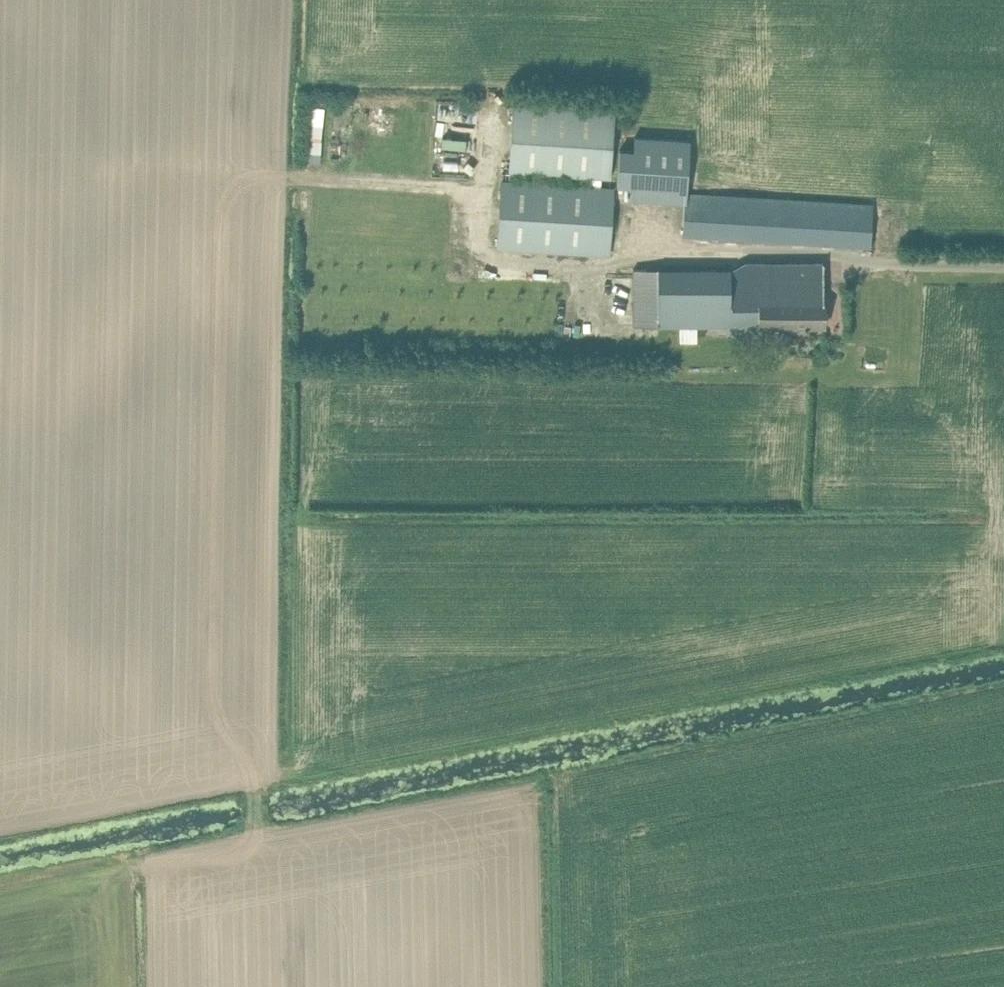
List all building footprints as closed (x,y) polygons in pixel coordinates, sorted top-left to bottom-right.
[(512,168),(613,175),(617,111),(517,104),(512,168)] [(629,197),(684,200),(688,138),(634,134),(634,145),(621,144),(619,185),(630,186),(629,197)] [(610,254),(614,189),(502,181),(497,246),(610,254)] [(873,205),(853,204),(685,194),(683,234),(794,241),(871,245),(873,205)] [(824,262),(804,262),(744,262),(730,269),(659,269),(659,268),(634,268),(634,327),(726,327),(726,336),(766,336),(766,325),(804,326),(824,326),(824,299),(824,262)]
